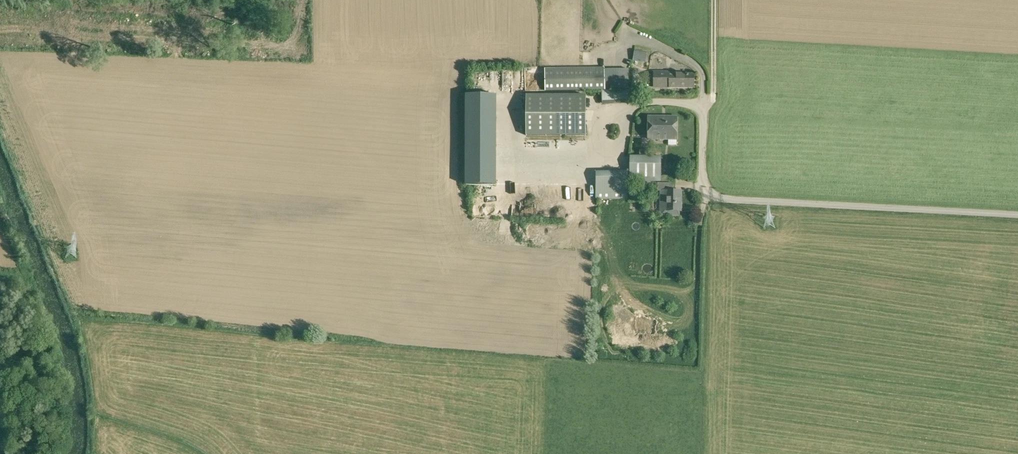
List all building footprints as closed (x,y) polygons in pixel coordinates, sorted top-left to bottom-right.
[(645,62),(647,52),(635,50),(633,60),(645,62)] [(545,91),(629,88),(629,69),(545,70),(545,91)] [(655,72),(654,86),(694,87),(694,75),(672,74),(672,72),(655,72)] [(602,91),(603,103),(617,102),(616,90),(602,91)] [(526,135),(586,135),(586,95),(526,95),(526,135)] [(642,136),(657,136),(657,143),(666,143),(666,139),(677,140),(677,114),(662,113),(662,116),(642,116),(642,136)] [(506,130),(505,121),(494,122),(495,131),(506,130)] [(657,182),(662,182),(662,157),(645,156),(640,156),(632,156),(632,182),(657,182)] [(594,192),(619,192),(620,171),(594,171),(594,192)] [(671,182),(662,182),(657,182),(657,190),(660,190),(660,210),(665,210),(665,215),(679,215),(679,210),(681,210),(681,190),(671,190),(671,182)] [(528,201),(520,204),(523,210),(531,207),(528,201)]
